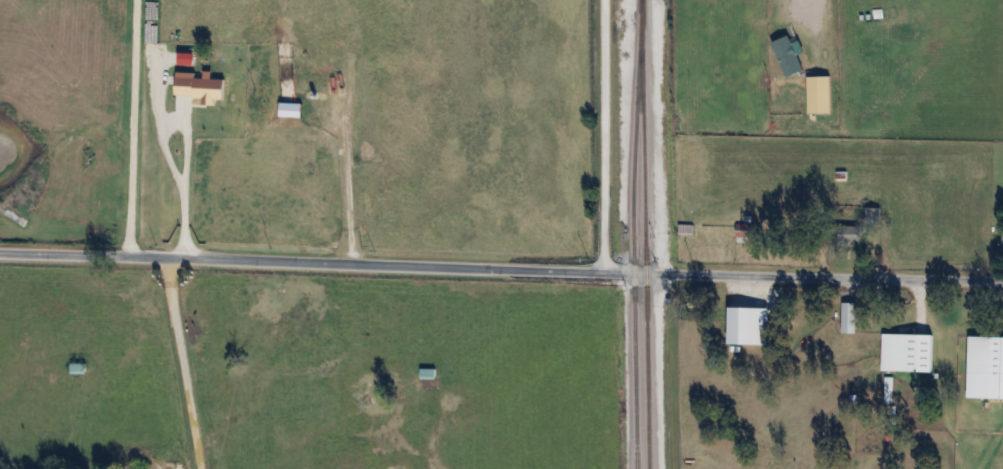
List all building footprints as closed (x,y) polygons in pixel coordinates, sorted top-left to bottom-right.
[(804,70),(789,35),(772,43),(787,77),(804,70)] [(165,48),(165,78),(193,78),(193,48),(165,48)] [(831,76),(807,76),(807,114),(831,114),(831,76)] [(223,101),(224,79),(172,77),(171,99),(223,101)] [(881,223),(881,208),(865,208),(865,223),(881,223)] [(736,242),(758,242),(758,224),(736,224),(736,242)] [(861,227),(840,227),(840,246),(861,246),(861,227)] [(857,301),(842,301),(842,333),(857,333),(857,301)] [(721,305),(767,307),(766,346),(719,344),(721,305)] [(881,332),(934,335),(932,372),(879,369),(881,332)] [(966,337),(1002,338),(1002,400),(965,399),(966,337)] [(86,373),(86,363),(71,363),(71,373),(86,373)] [(436,369),(420,369),(420,377),(436,377),(436,369)]
